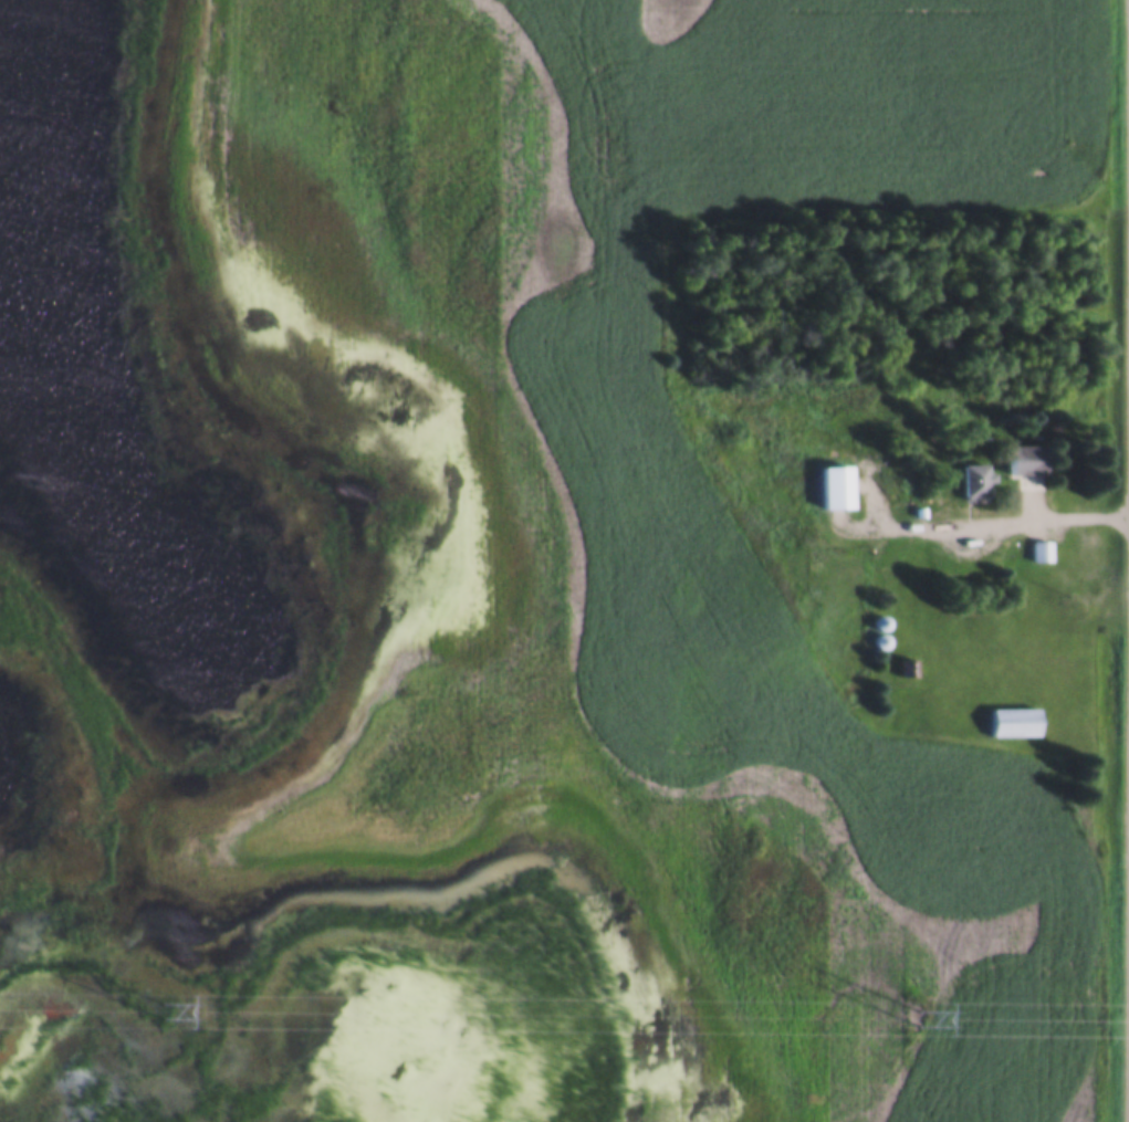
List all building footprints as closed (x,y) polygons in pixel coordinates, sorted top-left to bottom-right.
[(1042,488),(1041,474),(1051,474),(1050,444),(1014,445),(1015,474),(1026,474),(1026,488),(1042,488)] [(966,496),(993,496),(993,463),(966,463),(966,496)] [(856,508),(856,464),(826,464),(826,508),(856,508)] [(1032,561),(1052,561),(1052,540),(1032,540),(1032,561)] [(888,616),(875,617),(877,631),(890,629),(888,616)] [(889,637),(879,635),(877,646),(887,648),(889,637)] [(916,677),(916,659),(901,659),(901,677),(916,677)] [(989,708),(989,736),(1041,736),(1041,708),(989,708)]
